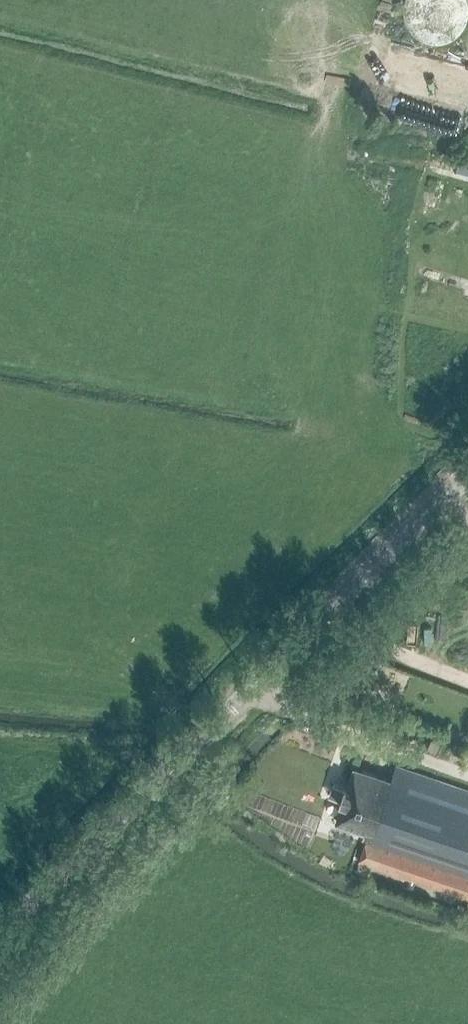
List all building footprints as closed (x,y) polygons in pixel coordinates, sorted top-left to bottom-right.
[(403,4),(402,9),(403,15),(404,21),(407,26),(410,31),(414,35),(417,37),(419,38),(424,40),(430,42),(435,42),(441,42),(447,40),(452,38),(457,35),(461,31),(464,26),(466,21),(467,15),(467,13),(467,6),(467,4),(467,0),(404,0),(403,4)] [(443,272),(440,279),(459,286),(462,279),(443,272)] [(396,765),(391,779),(355,767),(348,787),(334,782),(329,797),(343,802),(336,822),(355,828),(353,836),(367,841),(360,860),(467,897),(467,790),(396,765)]
